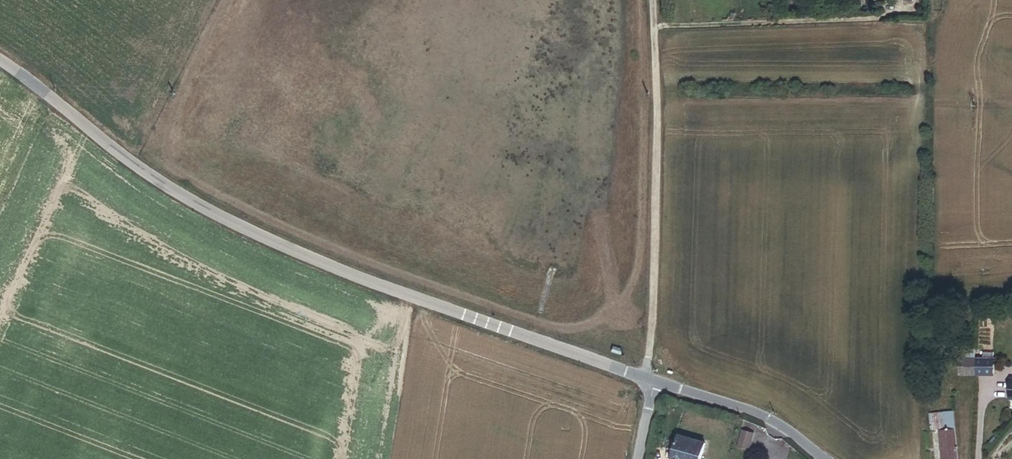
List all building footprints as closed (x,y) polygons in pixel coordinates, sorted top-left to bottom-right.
[(994,362),(980,362),(980,349),(963,349),(963,374),(994,375),(994,362)] [(956,420),(933,422),(934,440),(941,439),(943,458),(960,458),(956,420)] [(746,439),(741,457),(749,458),(754,458),(758,442),(746,439)] [(703,450),(677,441),(671,458),(699,458),(703,450)]
